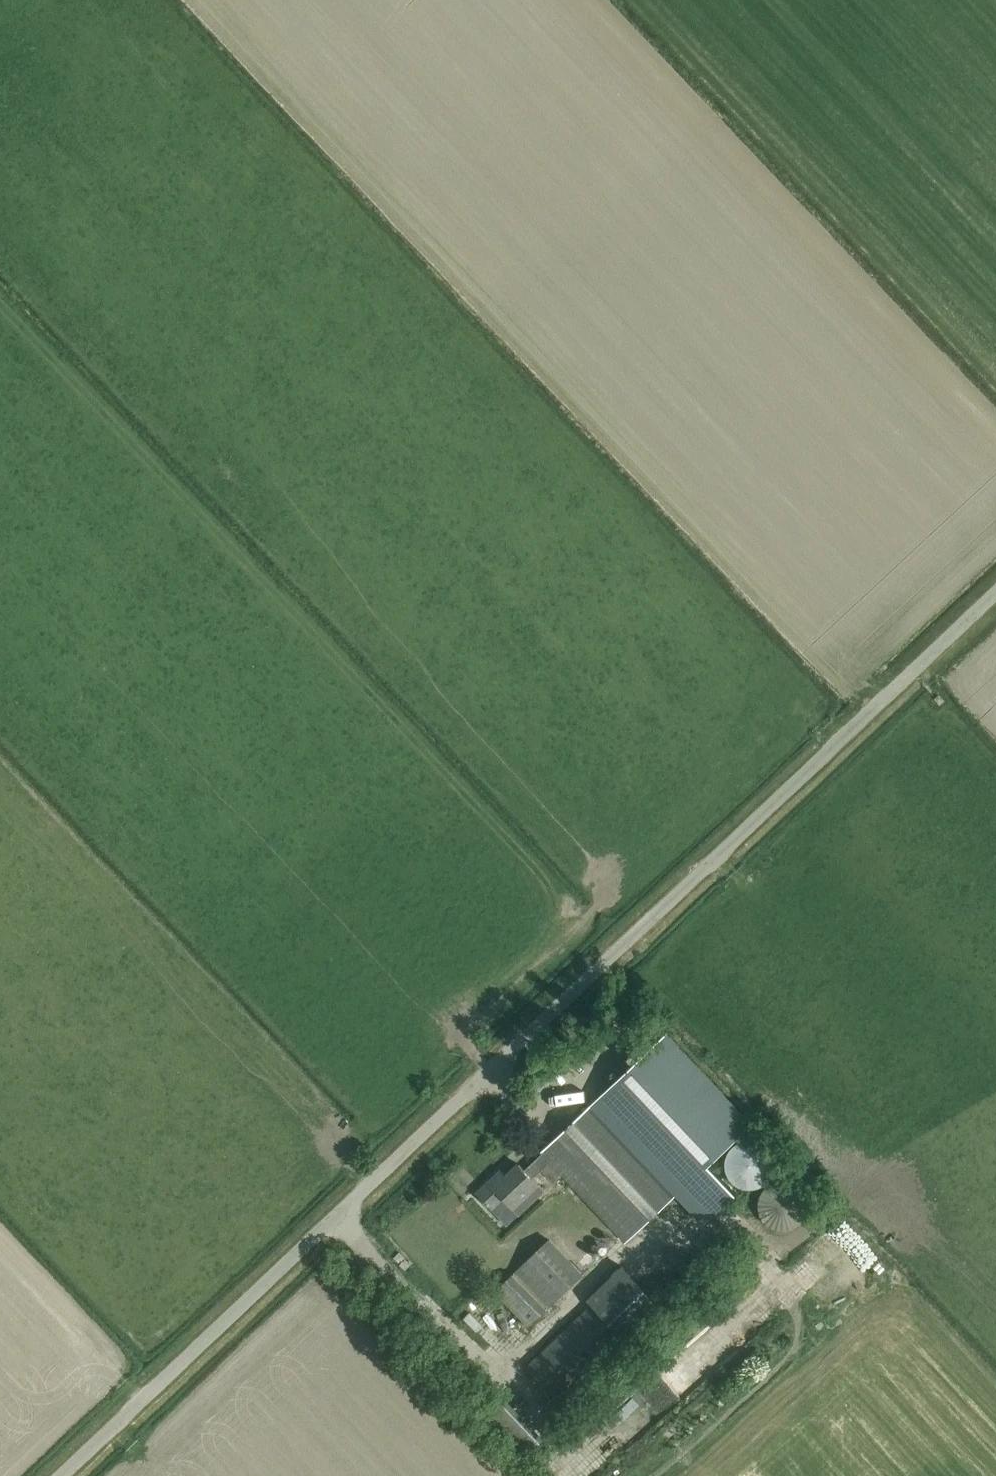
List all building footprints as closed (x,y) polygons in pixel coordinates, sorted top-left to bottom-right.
[(542,1153),(525,1169),(519,1163),(506,1175),(501,1170),(476,1193),(492,1209),(504,1198),(513,1208),(538,1184),(532,1177),(541,1169),(564,1193),(536,1219),(577,1263),(591,1250),(614,1228),(626,1241),(674,1195),(707,1164),(750,1124),(665,1034),(542,1152),(542,1153)] [(754,1139),(750,1138),(746,1139),(742,1140),(738,1141),(735,1143),(732,1146),(729,1149),(727,1153),(726,1157),(725,1161),(725,1165),(726,1169),(727,1173),(729,1176),(731,1179),(734,1182),(738,1185),(742,1186),(746,1187),(750,1187),(755,1187),(759,1186),(762,1184),(766,1181),(769,1178),(771,1175),(773,1171),(774,1167),(774,1163),(774,1158),(773,1154),(771,1150),(768,1147),(765,1144),(762,1142),(758,1140),(754,1139)] [(762,1190),(760,1194),(758,1201),(758,1206),(759,1212),(761,1216),(765,1222),(770,1226),(775,1228),(781,1229),(788,1229),(795,1227),(800,1223),(804,1218),(807,1214),(808,1208),(809,1202),(808,1198),(806,1194),(803,1189),(799,1185),(795,1182),(790,1180),(782,1179),(776,1180),(770,1182),(764,1187),(762,1190)] [(550,1239),(496,1289),(529,1324),(582,1274),(550,1239)] [(562,1401),(626,1339),(632,1345),(667,1312),(621,1264),(586,1298),(592,1304),(528,1365),(562,1401)] [(759,1278),(612,1408),(631,1430),(779,1300),(759,1278)] [(496,1313),(488,1319),(505,1339),(512,1333),(496,1313)]
